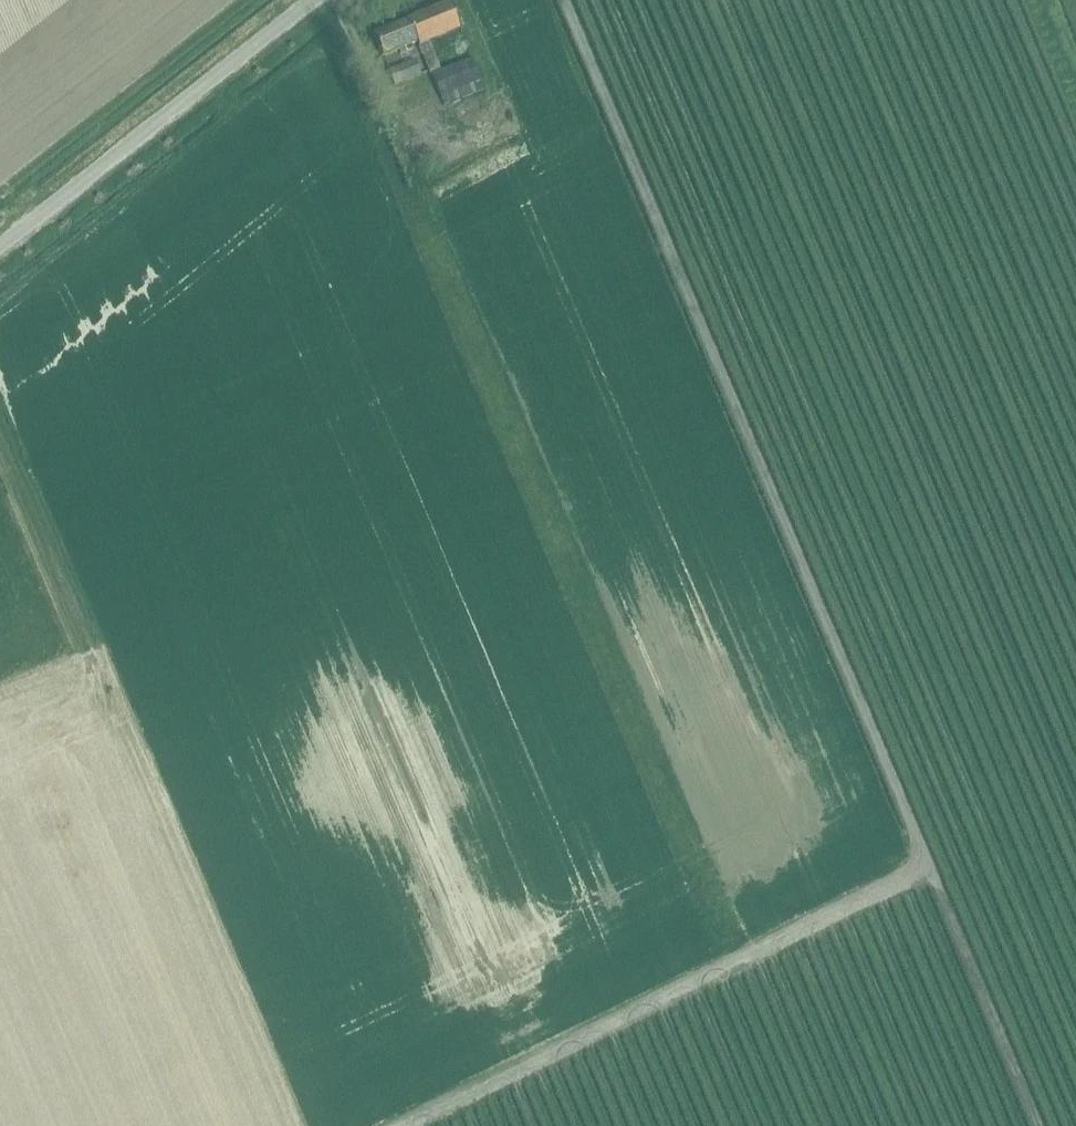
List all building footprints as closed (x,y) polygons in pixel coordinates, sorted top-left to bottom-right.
[(431,42),(462,28),(450,2),(375,34),(384,55),(418,41),(446,106),(490,88),(477,58),(444,72),(431,42)] [(390,72),(395,85),(421,75),(416,62),(390,72)] [(487,93),(467,102),(485,141),(505,132),(487,93)]
